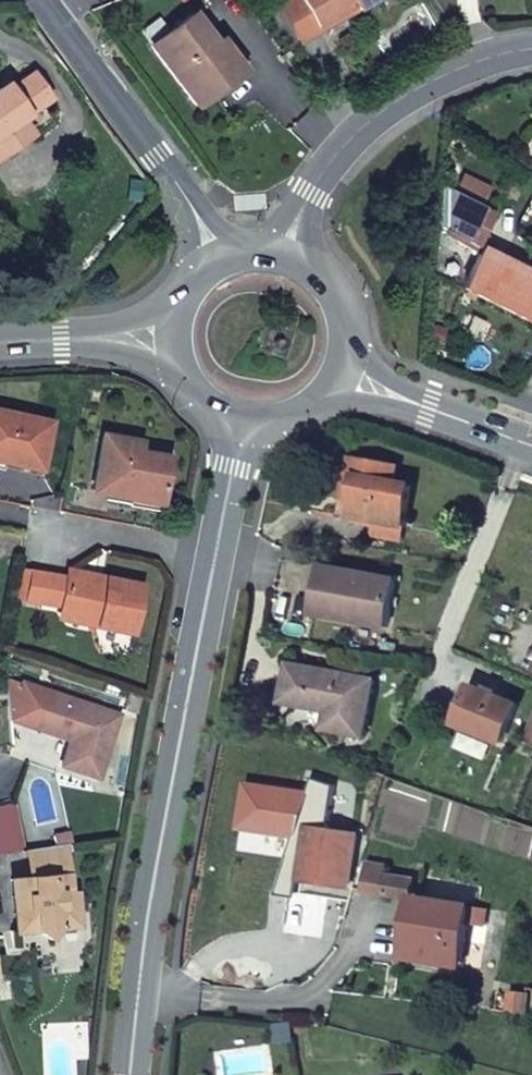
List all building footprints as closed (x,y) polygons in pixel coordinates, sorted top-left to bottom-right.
[(301,0),(281,0),(275,3),(299,41),(318,31),(316,26),(301,0)] [(316,26),(354,5),(358,10),(375,0),(301,0),(316,26)] [(316,26),(318,31),(319,32),(358,10),(354,5),(316,26)] [(193,14),(149,45),(196,106),(231,80),(227,75),(240,66),(226,46),(220,50),(193,14)] [(37,137),(27,122),(56,100),(37,73),(12,91),(1,89),(0,90),(0,164),(37,137)] [(444,188),(440,227),(476,245),(492,213),(444,188)] [(462,288),(531,323),(531,322),(531,272),(505,259),(482,247),(462,288)] [(3,459),(2,464),(38,472),(48,425),(0,416),(0,458),(3,459)] [(90,492),(128,499),(129,495),(159,500),(166,457),(135,452),(137,443),(100,437),(90,492)] [(339,515),(375,523),(406,529),(415,488),(397,485),(400,468),(354,459),(351,477),(345,475),(339,515)] [(129,495),(128,499),(127,507),(157,512),(159,500),(129,495)] [(406,529),(375,523),(372,536),(404,542),(406,529)] [(323,568),(315,608),(354,616),(352,622),(388,629),(398,583),(323,568)] [(14,598),(62,607),(73,622),(128,634),(136,627),(144,586),(69,572),(67,579),(55,577),(19,570),(14,598)] [(354,616),(315,608),(314,614),(352,622),(354,616)] [(373,682),(290,666),(283,703),(329,713),(325,731),(363,739),(373,682)] [(44,691),(5,678),(8,719),(34,726),(44,691)] [(470,684),(454,723),(502,742),(518,703),(470,684)] [(95,774),(111,712),(44,691),(34,726),(68,736),(60,765),(95,774)] [(9,850),(21,848),(11,803),(0,806),(0,852),(9,850)] [(298,877),(350,885),(357,834),(343,832),(306,826),(298,877)] [(65,844),(25,848),(29,875),(68,871),(65,844)] [(68,871),(29,875),(18,877),(24,929),(43,927),(52,937),(57,925),(79,922),(75,887),(70,887),(68,871)] [(471,905),(416,897),(406,955),(461,963),(471,905)] [(508,1010),(526,1012),(528,993),(510,991),(508,1010)]
